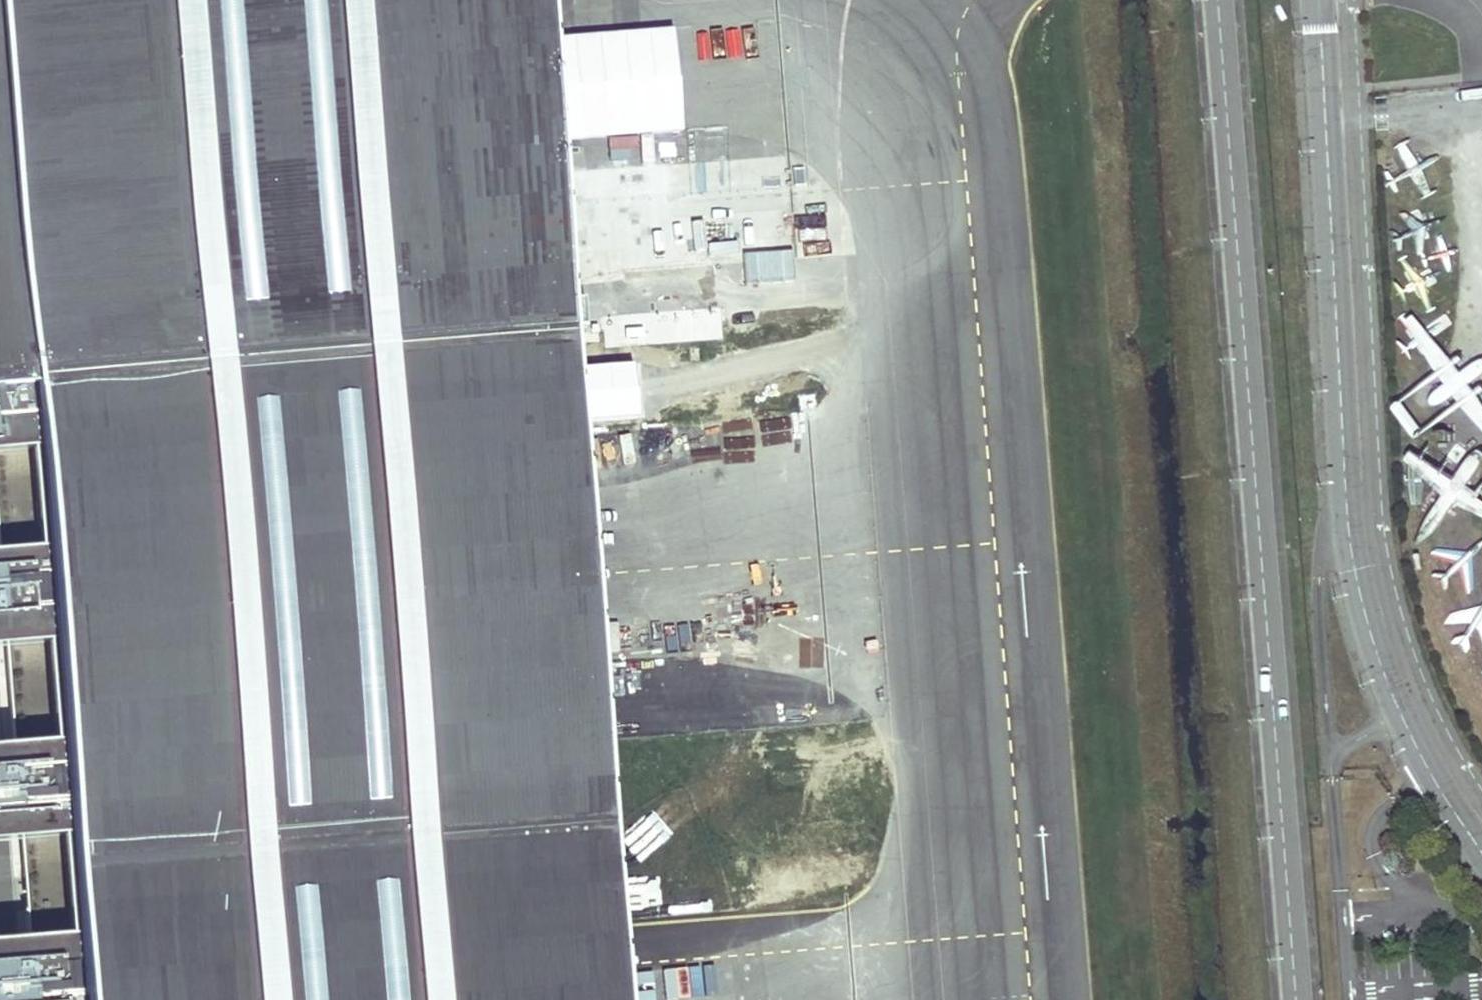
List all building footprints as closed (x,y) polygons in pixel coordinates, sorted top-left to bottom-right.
[(515,0),(0,0),(0,371),(10,370),(14,442),(22,536),(30,635),(37,729),(45,828),(53,923),(59,999),(595,999),(560,569),(517,32),(515,0)] [(10,370),(0,371),(0,443),(14,442),(10,370)] [(22,536),(0,537),(0,637),(30,635),(22,536)] [(37,729),(0,732),(0,832),(45,828),(37,729)] [(0,927),(0,999),(59,999),(53,923),(0,927)]
